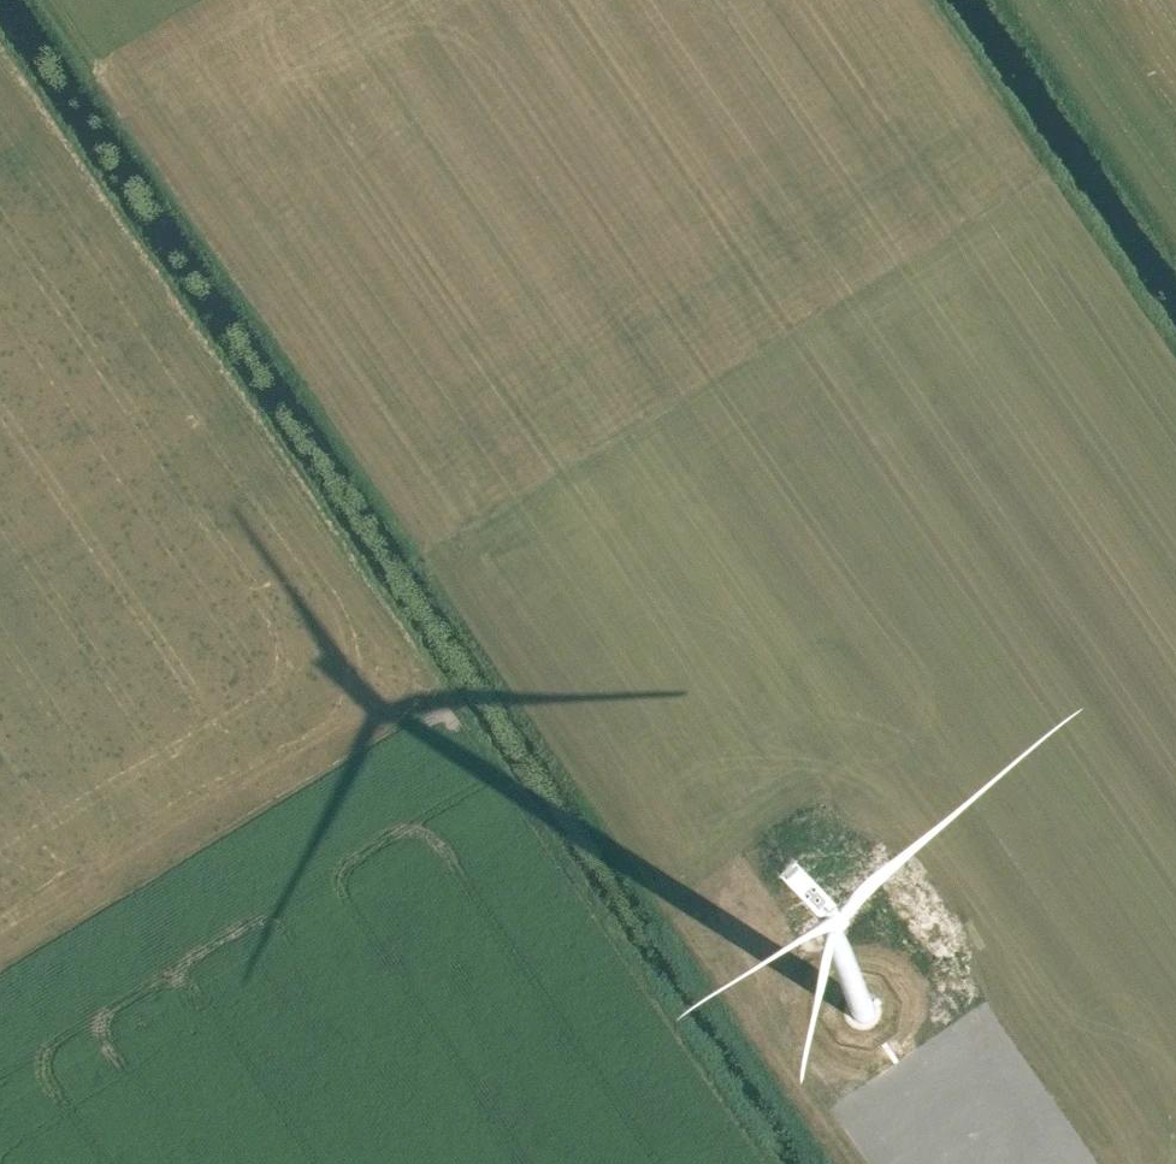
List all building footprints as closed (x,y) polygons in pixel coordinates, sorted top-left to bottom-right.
[(851,1010),(851,1012),(851,1013),(852,1015),(852,1016),(853,1017),(854,1019),(854,1020),(856,1021),(857,1022),(858,1022),(859,1023),(861,1023),(862,1023),(864,1023),(865,1023),(866,1023),(868,1022),(869,1022),(870,1021),(871,1020),(872,1019),(873,1017),(874,1016),(874,1015),(874,1013),(874,1012),(874,1010),(874,1009),(874,1008),(873,1006),(872,1005),(871,1004),(870,1003),(869,1002),(868,1001),(866,1001),(865,1001),(864,1000),(862,1000),(861,1000),(859,1001),(858,1001),(857,1002),(856,1003),(854,1004),(854,1005),(853,1006),(852,1008),(852,1009),(851,1010)]
